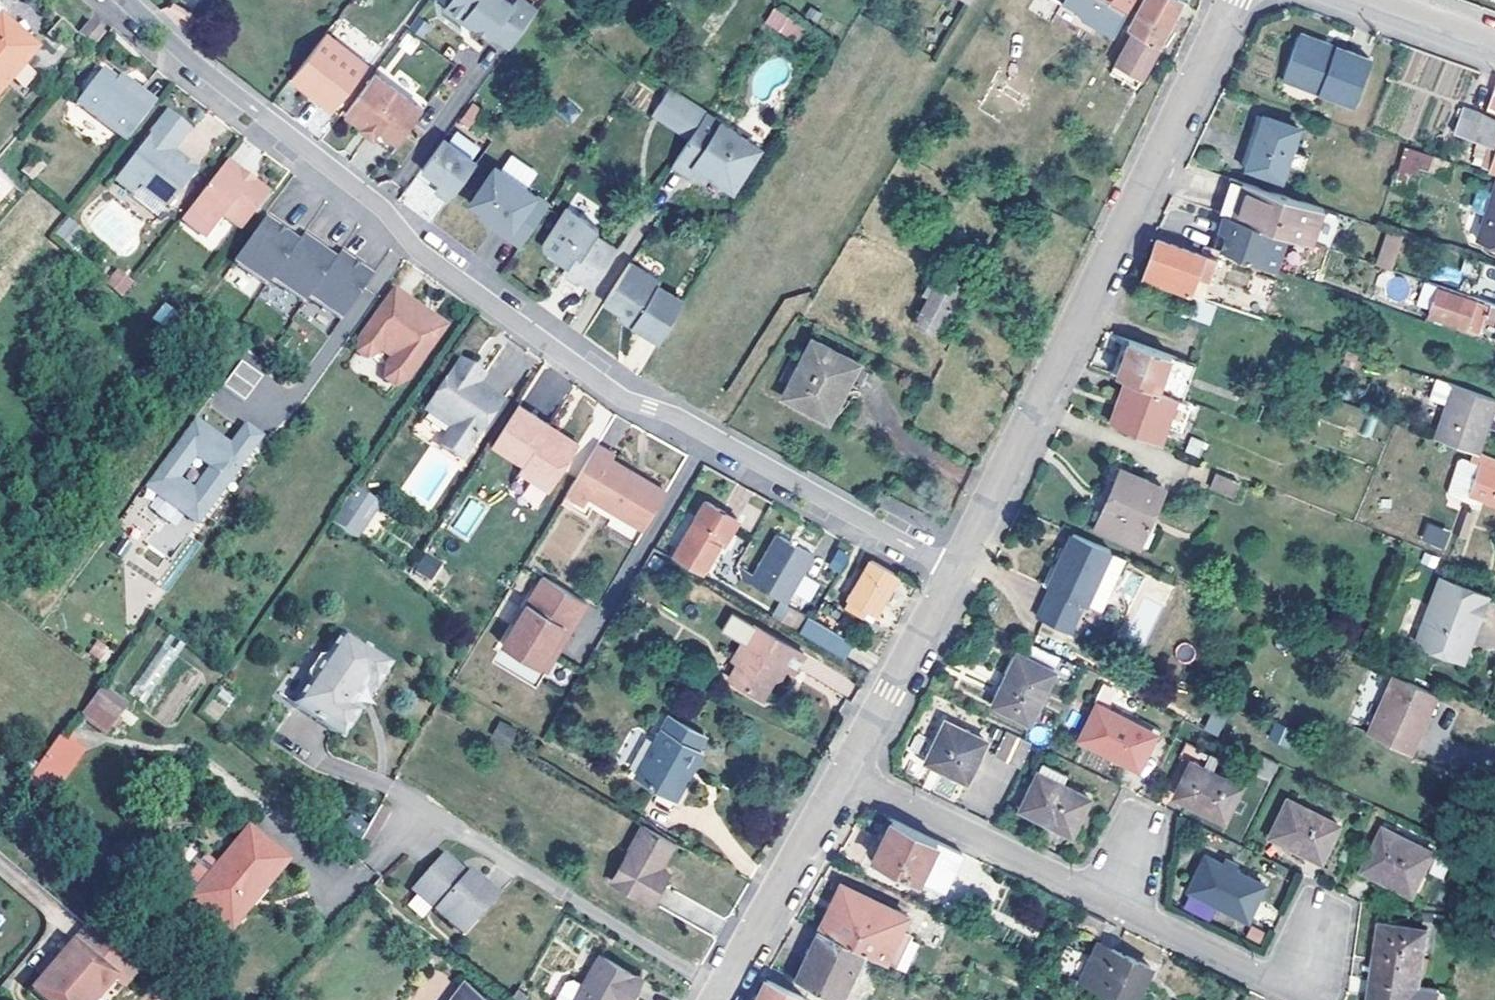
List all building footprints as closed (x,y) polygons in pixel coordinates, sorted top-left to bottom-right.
[(470,8),(476,7),(485,13),(502,25),(504,22),(522,34),(546,0),(459,0),(470,8)] [(1115,35),(1134,0),(1062,0),(1064,2),(1079,11),(1081,15),(1115,35)] [(1171,24),(1175,18),(1184,0),(1144,0),(1127,29),(1134,33),(1118,63),(1143,77),(1171,24)] [(482,17),(485,13),(476,7),(470,8),(482,17)] [(793,42),(803,28),(774,8),(764,22),(793,42)] [(1175,18),(1171,24),(1179,29),(1183,22),(1175,18)] [(34,51),(0,22),(0,89),(34,51)] [(80,36),(93,49),(105,36),(92,23),(80,36)] [(1322,45),(1319,39),(1306,33),(1298,37),(1283,76),(1354,103),(1371,58),(1334,44),(1333,49),(1322,45)] [(296,74),(317,91),(348,52),(327,34),(296,74)] [(1334,44),(1319,39),(1322,45),(1333,49),(1334,44)] [(367,67),(348,52),(317,91),(325,98),(320,103),(332,112),(367,67)] [(1138,88),(1143,77),(1118,63),(1112,74),(1138,88)] [(157,103),(144,92),(140,97),(118,80),(104,68),(78,100),(128,140),(157,103)] [(140,97),(144,92),(123,74),(118,80),(140,97)] [(313,97),(317,91),(296,74),(291,80),(313,97)] [(362,128),(367,133),(398,91),(376,75),(347,114),(364,127),(362,128)] [(313,97),(320,103),(325,98),(317,91),(313,97)] [(381,130),(399,145),(424,111),(398,91),(367,133),(374,138),(381,130)] [(1454,120),(1475,129),(1483,110),(1465,106),(1461,117),(1456,115),(1454,120)] [(1494,139),(1494,116),(1483,110),(1475,129),(1475,131),(1494,139)] [(170,155),(173,151),(191,130),(170,112),(115,179),(132,193),(140,184),(168,208),(194,176),(194,169),(184,161),(177,161),(170,155)] [(672,165),(676,168),(709,116),(705,113),(672,165)] [(716,174),(716,180),(727,187),(734,186),(759,148),(709,116),(676,168),(691,177),(697,167),(703,171),(710,170),(716,174)] [(1312,155),(1308,154),(1293,149),(1300,128),(1266,116),(1249,168),(1282,179),(1289,162),(1304,168),(1307,170),(1312,155)] [(436,193),(450,204),(478,165),(445,141),(423,171),(442,185),(436,193)] [(177,161),(184,161),(173,151),(170,155),(177,161)] [(182,220),(205,238),(247,184),(238,177),(241,173),(227,162),(182,220)] [(469,205),(483,214),(497,223),(493,228),(520,246),(548,205),(494,168),(469,205)] [(1397,169),(1392,183),(1413,191),(1419,176),(1397,169)] [(703,171),(716,180),(716,174),(710,170),(703,171)] [(247,184),(250,180),(241,173),(238,177),(247,184)] [(1234,216),(1237,217),(1244,201),(1241,191),(1244,182),(1232,178),(1220,212),(1227,213),(1234,216)] [(254,190),(257,186),(250,180),(247,184),(254,190)] [(1288,234),(1296,236),(1308,202),(1294,197),(1244,182),(1241,191),(1244,201),(1237,217),(1288,234)] [(1475,238),(1494,245),(1494,183),(1475,238)] [(247,184),(205,238),(207,240),(225,219),(241,231),(269,195),(257,186),(254,190),(247,184)] [(1296,236),(1312,242),(1325,208),(1308,202),(1296,236)] [(544,249),(555,257),(562,255),(568,260),(566,264),(564,267),(593,287),(617,248),(596,234),(598,229),(566,207),(544,243),(544,249)] [(1214,247),(1221,249),(1234,216),(1227,213),(1214,247)] [(479,219),(493,228),(497,223),(483,214),(479,219)] [(53,231),(67,244),(82,229),(68,215),(53,231)] [(1221,249),(1276,268),(1288,234),(1237,217),(1234,216),(1221,249)] [(234,263),(256,280),(286,239),(276,233),(280,229),(267,218),(234,263)] [(286,239),(289,235),(280,229),(276,233),(286,239)] [(1393,268),(1405,233),(1392,229),(1380,264),(1393,268)] [(272,281),(289,293),(318,253),(314,250),(318,245),(304,235),(296,247),(286,239),(256,280),(267,288),(272,281)] [(1144,278),(1190,293),(1197,273),(1213,278),(1219,259),(1157,238),(1151,257),(1144,278)] [(321,308),(335,290),(351,267),(354,263),(341,253),(333,264),(322,256),(318,253),(289,293),(304,305),(308,299),(321,308)] [(555,257),(566,264),(568,260),(562,255),(555,257)] [(1479,257),(1475,273),(1494,279),(1494,263),(1479,257)] [(605,302),(622,313),(635,322),(632,326),(658,342),(683,301),(659,286),(661,282),(631,262),(605,302)] [(351,267),(360,274),(363,270),(354,263),(351,267)] [(1220,303),(1233,307),(1239,288),(1249,290),(1255,271),(1232,263),(1220,303)] [(335,290),(354,304),(370,282),(360,274),(351,267),(335,290)] [(941,272),(915,321),(935,332),(960,284),(941,272)] [(106,285),(121,298),(131,285),(117,274),(106,285)] [(1387,294),(1402,300),(1409,283),(1394,277),(1387,294)] [(1144,280),(1139,293),(1185,309),(1189,296),(1144,280)] [(1489,299),(1437,283),(1427,314),(1478,331),(1489,299)] [(341,322),(354,304),(335,290),(321,308),(341,322)] [(409,308),(395,297),(358,345),(357,359),(366,365),(377,360),(382,357),(391,365),(386,371),(386,386),(394,392),(406,386),(445,333),(430,322),(425,329),(405,313),(409,308)] [(620,317),(632,326),(635,322),(622,313),(620,317)] [(1109,370),(1117,373),(1128,339),(1122,337),(1109,370)] [(858,363),(813,339),(783,396),(829,420),(858,363)] [(1176,394),(1181,396),(1194,362),(1128,339),(1117,373),(1129,377),(1176,394)] [(223,383),(244,399),(262,375),(240,360),(223,383)] [(469,386),(475,378),(459,367),(424,416),(450,435),(438,451),(458,465),(499,408),(474,390),(469,386)] [(1112,422),(1157,441),(1176,394),(1129,377),(1112,422)] [(469,386),(474,390),(480,383),(475,378),(469,386)] [(1478,451),(1494,404),(1494,397),(1456,383),(1439,378),(1434,391),(1451,397),(1438,436),(1475,449),(1478,451)] [(492,445),(495,447),(521,407),(518,405),(492,445)] [(548,425),(521,407),(495,447),(524,464),(519,471),(549,490),(578,443),(564,435),(554,436),(545,429),(548,425)] [(196,420),(149,484),(201,523),(263,438),(248,427),(233,447),(196,420)] [(554,436),(564,435),(548,425),(545,429),(554,436)] [(1190,437),(1185,452),(1201,457),(1206,442),(1190,437)] [(597,444),(592,453),(664,494),(665,492),(612,459),(615,456),(597,444)] [(1478,451),(1475,449),(1471,459),(1463,456),(1458,459),(1448,486),(1451,491),(1475,500),(1477,494),(1494,501),(1494,456),(1478,451)] [(644,528),(664,494),(592,453),(567,494),(585,505),(591,497),(644,528)] [(1115,501),(1102,526),(1141,544),(1167,486),(1122,467),(1109,498),(1115,501)] [(429,501),(437,476),(412,468),(404,492),(429,501)] [(1219,471),(1213,483),(1236,492),(1241,480),(1219,471)] [(536,508),(547,497),(532,483),(521,494),(536,508)] [(1097,524),(1102,526),(1115,501),(1109,498),(1097,524)] [(698,517),(729,535),(738,520),(707,501),(698,517)] [(346,503),(336,518),(359,535),(370,521),(346,503)] [(1463,508),(1453,532),(1462,535),(1472,512),(1463,508)] [(558,511),(537,557),(568,571),(588,525),(558,511)] [(726,539),(729,535),(698,517),(696,521),(723,538),(726,539)] [(701,573),(723,538),(696,521),(674,558),(701,573)] [(1420,540),(1444,550),(1451,532),(1427,522),(1420,540)] [(1472,555),(1494,564),(1494,533),(1483,528),(1472,555)] [(1085,602),(1088,604),(1112,548),(1074,531),(1069,542),(1050,586),(1051,587),(1085,602)] [(782,599),(787,602),(815,554),(779,534),(751,583),(782,599)] [(130,536),(117,553),(130,564),(144,546),(130,536)] [(734,571),(739,563),(749,546),(737,539),(723,564),(734,571)] [(1044,584),(1050,586),(1069,542),(1064,540),(1044,584)] [(844,572),(849,552),(836,549),(831,569),(844,572)] [(432,581),(443,563),(424,551),(413,569),(432,581)] [(897,574),(872,560),(847,602),(872,617),(897,574)] [(1440,572),(1414,638),(1461,658),(1487,591),(1440,572)] [(557,640),(563,644),(588,601),(544,575),(504,644),(541,666),(557,640)] [(805,575),(791,602),(806,609),(819,583),(805,575)] [(1085,602),(1051,587),(1037,617),(1071,633),(1085,602)] [(833,622),(840,609),(815,595),(808,608),(833,622)] [(807,613),(787,602),(782,599),(775,610),(801,624),(807,613)] [(840,609),(833,622),(841,626),(848,614),(840,609)] [(798,628),(801,624),(775,610),(772,614),(798,628)] [(845,660),(854,644),(808,617),(798,633),(845,660)] [(780,664),(784,666),(792,671),(803,651),(752,623),(731,658),(737,662),(728,677),(760,696),(770,678),(778,676),(776,671),(780,664)] [(149,704),(182,641),(165,632),(132,695),(149,704)] [(395,667),(347,633),(333,654),(322,657),(312,670),(314,682),(299,704),(347,737),(363,714),(355,708),(372,684),(379,690),(395,667)] [(96,639),(88,653),(105,663),(113,649),(96,639)] [(557,640),(541,666),(547,670),(563,644),(557,640)] [(1053,672),(1061,657),(1025,640),(1018,654),(1053,672)] [(1053,672),(1018,654),(1017,656),(1011,653),(1001,672),(1007,675),(993,703),(1029,721),(1053,672)] [(776,671),(778,676),(784,666),(780,664),(776,671)] [(1412,752),(1427,714),(1420,712),(1430,687),(1394,672),(1370,732),(1412,752)] [(1096,705),(1116,714),(1125,697),(1094,682),(1086,699),(1096,705)] [(199,711),(217,723),(235,697),(217,685),(199,711)] [(1420,712),(1427,714),(1437,690),(1430,687),(1420,712)] [(104,688),(93,702),(120,721),(130,708),(104,688)] [(1116,714),(1096,705),(1080,738),(1137,766),(1154,732),(1142,725),(1116,714)] [(1219,736),(1225,719),(1209,713),(1203,731),(1219,736)] [(675,796),(687,775),(701,751),(696,748),(703,733),(668,714),(635,774),(653,784),(675,796)] [(1142,725),(1154,732),(1158,724),(1146,718),(1142,725)] [(511,748),(518,728),(497,721),(491,741),(511,748)] [(946,722),(927,760),(966,780),(984,742),(946,722)] [(1286,745),(1289,726),(1272,723),(1269,742),(1286,745)] [(57,730),(28,783),(57,798),(85,745),(57,730)] [(1006,730),(994,754),(1020,767),(1032,742),(1006,730)] [(1191,760),(1210,769),(1217,755),(1186,739),(1179,753),(1191,760)] [(1249,766),(1270,776),(1279,760),(1257,750),(1249,766)] [(1210,769),(1191,760),(1174,793),(1223,817),(1242,778),(1231,773),(1228,779),(1210,769)] [(1042,765),(1020,808),(1070,833),(1088,798),(1062,785),(1065,777),(1042,765)] [(693,777),(687,775),(675,796),(653,784),(649,791),(677,807),(693,777)] [(1287,798),(1269,834),(1320,858),(1336,824),(1287,798)] [(961,850),(893,817),(874,855),(925,880),(945,885),(961,850)] [(672,840),(642,823),(610,879),(650,902),(667,873),(656,867),(672,840)] [(1385,828),(1365,868),(1415,893),(1435,853),(1385,828)] [(261,884),(268,890),(291,862),(252,829),(221,866),(213,858),(187,889),(196,897),(235,930),(256,905),(248,899),(261,884)] [(457,869),(460,866),(447,853),(415,887),(465,931),(499,895),(472,870),(469,874),(465,877),(457,869)] [(1206,855),(1189,890),(1246,918),(1263,883),(1206,855)] [(465,877),(469,874),(460,866),(457,869),(465,877)] [(865,949),(887,959),(909,914),(845,883),(823,928),(865,949)] [(248,899),(256,905),(268,890),(261,884),(248,899)] [(1375,976),(1420,983),(1427,931),(1382,924),(1375,976)] [(799,978),(841,999),(865,949),(823,928),(799,978)] [(127,989),(142,972),(91,929),(76,946),(117,981),(127,989)] [(1121,999),(1135,999),(1151,965),(1100,940),(1080,980),(1121,999)] [(50,976),(37,991),(48,999),(100,999),(117,981),(76,946),(61,963),(50,976)] [(598,953),(582,983),(566,975),(553,999),(631,999),(633,997),(627,993),(638,976),(598,953)] [(50,976),(61,963),(56,958),(44,971),(50,976)] [(1439,985),(1420,983),(1375,976),(1372,999),(1438,999),(1439,985)] [(757,999),(805,999),(806,998),(768,978),(758,997),(757,999)] [(467,982),(454,999),(492,999),(467,982)]
